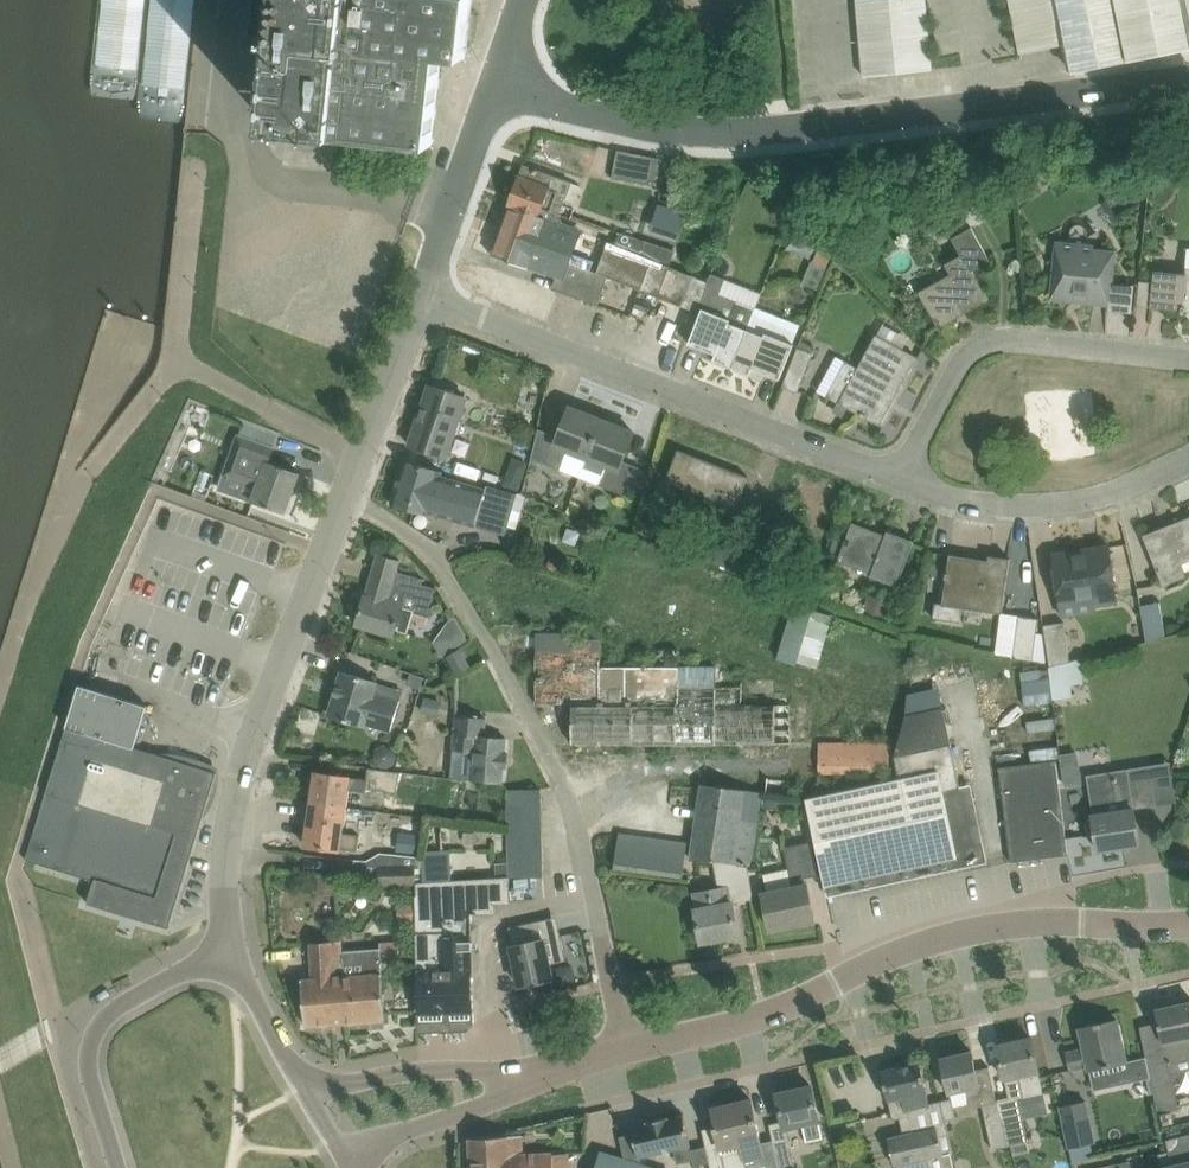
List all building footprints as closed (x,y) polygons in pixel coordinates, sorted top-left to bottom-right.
[(269,126),(434,143),(444,54),(467,57),(473,0),(254,0),(249,47),(278,50),(269,126)] [(865,76),(933,69),(927,0),(858,0),(865,76)] [(1021,53),(1068,43),(1074,71),(1188,48),(1188,0),(1010,0),(1021,53)] [(613,178),(653,186),(659,158),(619,150),(613,178)] [(1141,164),(1117,163),(1117,173),(1141,174),(1141,164)] [(519,177),(512,195),(560,213),(565,196),(567,196),(572,182),(525,165),(520,177),(519,177)] [(1022,181),(1034,197),(1043,190),(1032,175),(1022,181)] [(509,208),(503,226),(538,239),(534,251),(546,255),(547,254),(609,275),(608,277),(698,309),(709,280),(670,266),(675,250),(620,232),(616,245),(582,231),(582,230),(557,221),(560,213),(512,195),(508,208),(509,208)] [(815,230),(799,224),(794,237),(810,243),(815,230)] [(599,304),(608,277),(609,275),(547,254),(546,255),(534,251),(538,239),(503,226),(493,255),(528,267),(529,266),(574,282),(570,293),(553,287),(553,288),(599,304)] [(951,273),(920,290),(940,327),(959,316),(957,314),(965,310),(966,312),(989,299),(973,269),(991,259),(973,226),(954,237),(963,254),(946,263),(951,273)] [(1059,240),(1056,272),(1053,296),(1081,299),(1081,296),(1089,296),(1089,300),(1110,302),(1115,248),(1095,247),(1095,243),(1059,240)] [(1154,283),(1151,306),(1182,310),(1182,313),(1185,313),(1186,306),(1188,307),(1188,246),(1185,273),(1155,270),(1154,283)] [(804,282),(818,288),(832,254),(819,249),(814,261),(813,260),(804,282)] [(710,357),(733,366),(762,293),(712,273),(709,280),(698,309),(697,312),(701,313),(690,343),(712,351),(710,357)] [(781,378),(790,356),(798,336),(802,325),(780,315),(757,307),(762,293),(733,366),(757,376),(759,370),(781,378)] [(877,334),(858,367),(847,361),(828,396),(881,424),(891,405),(888,404),(893,396),(895,397),(918,356),(877,334)] [(799,346),(792,364),(783,386),(799,392),(807,370),(814,352),(813,352),(816,345),(802,340),(800,346),(799,346)] [(459,419),(464,404),(467,396),(431,384),(410,445),(446,457),(459,419)] [(567,451),(588,459),(602,419),(570,406),(559,435),(539,428),(532,457),(561,468),(567,451)] [(635,432),(602,419),(588,459),(608,467),(602,484),(633,496),(643,467),(624,459),(635,432)] [(253,500),(258,502),(286,512),(300,472),(269,460),(274,446),(240,433),(234,448),(268,461),(267,465),(233,452),(226,473),(259,485),(253,500)] [(469,459),(474,442),(458,437),(453,455),(469,459)] [(679,449),(667,480),(737,507),(749,476),(679,449)] [(443,471),(428,467),(405,460),(393,503),(429,514),(430,512),(506,534),(509,525),(518,528),(523,511),(514,508),(518,492),(487,484),(485,492),(440,481),(443,471)] [(513,477),(505,479),(504,485),(519,490),(522,480),(513,477)] [(1154,557),(1164,583),(1187,574),(1183,563),(1188,561),(1188,522),(1164,531),(1163,528),(1145,535),(1154,557)] [(854,523),(840,560),(872,573),(872,575),(898,585),(915,540),(888,530),(886,536),(873,531),(874,531),(854,523)] [(724,541),(716,561),(736,569),(744,549),(724,541)] [(1054,553),(1063,616),(1098,612),(1097,606),(1119,603),(1110,545),(1087,548),(1088,554),(1056,558),(1055,553),(1054,553)] [(357,624),(396,636),(399,628),(408,631),(412,618),(427,623),(438,588),(423,583),(425,578),(400,571),(400,570),(398,570),(401,560),(379,554),(367,595),(366,595),(357,624)] [(951,554),(948,577),(944,602),(936,601),(934,616),(961,620),(963,606),(1002,612),(1004,612),(1011,558),(990,555),(989,562),(976,560),(976,557),(951,554)] [(862,611),(885,619),(891,601),(869,593),(862,611)] [(1141,604),(1149,638),(1168,634),(1160,599),(1141,604)] [(1020,615),(1002,612),(996,653),(1014,657),(1048,661),(1045,632),(1038,631),(1040,617),(1020,615)] [(1044,624),(1050,665),(1071,661),(1065,622),(1044,624)] [(566,633),(597,687),(630,669),(608,630),(591,640),(585,628),(569,637),(567,632),(566,633)] [(597,687),(566,633),(549,642),(559,658),(542,668),(564,706),(597,687)] [(782,638),(732,666),(744,689),(763,678),(769,690),(804,677),(782,638)] [(460,648),(449,655),(460,673),(470,666),(460,648)] [(1071,661),(1050,665),(1055,697),(1074,695),(1072,684),(1085,682),(1082,658),(1071,661)] [(331,715),(366,725),(366,724),(391,731),(401,699),(376,691),(379,682),(344,671),(331,715)] [(766,741),(816,731),(806,682),(771,695),(774,708),(760,711),(766,741)] [(81,684),(27,859),(92,879),(93,877),(96,878),(88,902),(142,919),(142,918),(170,927),(214,784),(213,784),(205,769),(206,768),(191,764),(192,763),(136,746),(149,705),(81,684)] [(807,797),(816,840),(824,872),(824,873),(827,886),(828,885),(827,884),(957,856),(957,858),(959,857),(956,845),(973,841),(967,818),(944,706),(942,706),(940,695),(912,701),(914,712),(907,714),(895,755),(900,777),(807,797)] [(424,710),(436,713),(439,700),(426,698),(424,710)] [(432,773),(430,786),(467,790),(467,788),(476,788),(476,780),(503,782),(504,766),(508,766),(510,754),(505,753),(507,737),(485,735),(487,717),(456,714),(452,749),(454,750),(451,775),(432,773)] [(826,778),(816,731),(766,741),(773,771),(787,768),(790,781),(826,778)] [(889,741),(820,741),(820,781),(848,781),(848,774),(889,774),(889,741)] [(1000,766),(1012,861),(1069,854),(1059,775),(1064,775),(1062,760),(1057,761),(1057,759),(1000,766)] [(1092,818),(1089,818),(1090,833),(1097,832),(1099,850),(1141,843),(1135,807),(1158,804),(1152,764),(1088,773),(1093,811),(1092,812),(1092,818)] [(399,782),(430,786),(432,773),(401,770),(401,771),(369,766),(367,778),(316,771),(312,802),(348,807),(350,789),(367,791),(367,787),(398,792),(399,782)] [(1083,783),(1082,772),(1064,775),(1066,786),(1083,783)] [(740,935),(734,901),(755,897),(749,865),(753,865),(763,791),(701,782),(691,859),(714,859),(719,887),(694,891),(697,908),(696,908),(702,942),(740,935)] [(511,877),(543,876),(542,788),(509,789),(511,877)] [(764,808),(780,809),(781,798),(764,797),(764,808)] [(306,844),(329,848),(343,849),(343,847),(358,849),(360,834),(345,832),(348,807),(312,802),(306,844)] [(684,876),(687,852),(689,843),(620,833),(615,866),(684,876)] [(417,835),(401,834),(399,849),(416,851),(417,835)] [(824,873),(824,872),(816,840),(785,846),(790,867),(765,873),(768,889),(763,890),(772,929),(816,919),(808,884),(807,884),(805,877),(824,873)] [(423,851),(424,859),(425,881),(454,879),(452,849),(423,851)] [(417,884),(417,881),(417,863),(417,857),(403,854),(381,852),(366,860),(354,859),(351,880),(380,882),(380,884),(417,884)] [(511,876),(510,862),(497,862),(497,877),(510,876),(511,876)] [(334,877),(320,876),(319,891),(333,892),(334,877)] [(417,922),(419,990),(420,1013),(475,1012),(471,895),(493,894),(492,877),(454,879),(425,881),(417,881),(417,884),(418,896),(416,896),(416,901),(417,922)] [(417,922),(416,901),(402,901),(402,922),(417,922)] [(552,917),(529,922),(511,926),(514,942),(512,943),(521,985),(554,978),(546,939),(556,936),(552,917)] [(401,954),(399,939),(383,942),(385,956),(401,954)] [(342,944),(336,945),(312,947),(315,982),(304,983),(307,1025),(344,1022),(342,1003),(344,1003),(342,977),(346,976),(344,951),(343,951),(342,944)] [(344,951),(346,976),(342,977),(344,1003),(342,1003),(344,1022),(386,1019),(381,949),(344,951)] [(1170,1062),(1188,1058),(1188,1002),(1157,1009),(1164,1041),(1145,1046),(1156,1103),(1179,1104),(1177,1093),(1170,1062)] [(1081,1026),(1085,1045),(1067,1050),(1071,1070),(1088,1067),(1088,1070),(1127,1062),(1117,1018),(1081,1026)] [(1044,1091),(1038,1060),(1033,1037),(998,1045),(1010,1098),(1044,1091)] [(942,1053),(950,1094),(951,1093),(969,1090),(972,1106),(984,1104),(993,1148),(1008,1145),(1002,1116),(999,1102),(998,1103),(991,1071),(978,1074),(973,1050),(943,1057),(943,1053),(942,1053)] [(910,1115),(913,1130),(937,1125),(944,1154),(953,1152),(946,1119),(942,1099),(930,1102),(922,1062),(883,1070),(893,1118),(910,1115)] [(778,1093),(784,1120),(785,1128),(804,1124),(809,1140),(824,1136),(813,1086),(778,1093)] [(942,1099),(946,1119),(956,1117),(953,1099),(952,1097),(951,1097),(942,1099)] [(706,1146),(710,1162),(711,1162),(712,1167),(748,1167),(749,1167),(747,1159),(765,1155),(753,1099),(714,1107),(717,1124),(703,1127),(707,1146),(706,1146)] [(1059,1109),(1070,1150),(1095,1144),(1084,1102),(1059,1109)] [(1029,1141),(1023,1111),(1002,1116),(1008,1145),(1029,1141)] [(633,1126),(640,1156),(691,1144),(684,1114),(670,1117),(670,1116),(647,1121),(647,1122),(633,1126)] [(913,1130),(889,1135),(896,1165),(900,1164),(900,1167),(956,1167),(953,1152),(944,1154),(937,1125),(913,1130)] [(471,1137),(473,1167),(571,1167),(570,1151),(525,1153),(524,1134),(471,1137)] [(1170,1149),(1174,1167),(1188,1167),(1188,1134),(1168,1139),(1170,1149)] [(774,1139),(780,1167),(796,1164),(790,1136),(774,1139)] [(710,1162),(706,1146),(692,1149),(695,1165),(710,1162)] [(1170,1149),(1159,1152),(1163,1166),(1155,1167),(1174,1167),(1170,1149)] [(596,1167),(655,1167),(601,1152),(596,1167)] [(1130,1160),(1120,1162),(1121,1167),(1132,1167),(1130,1160)]
